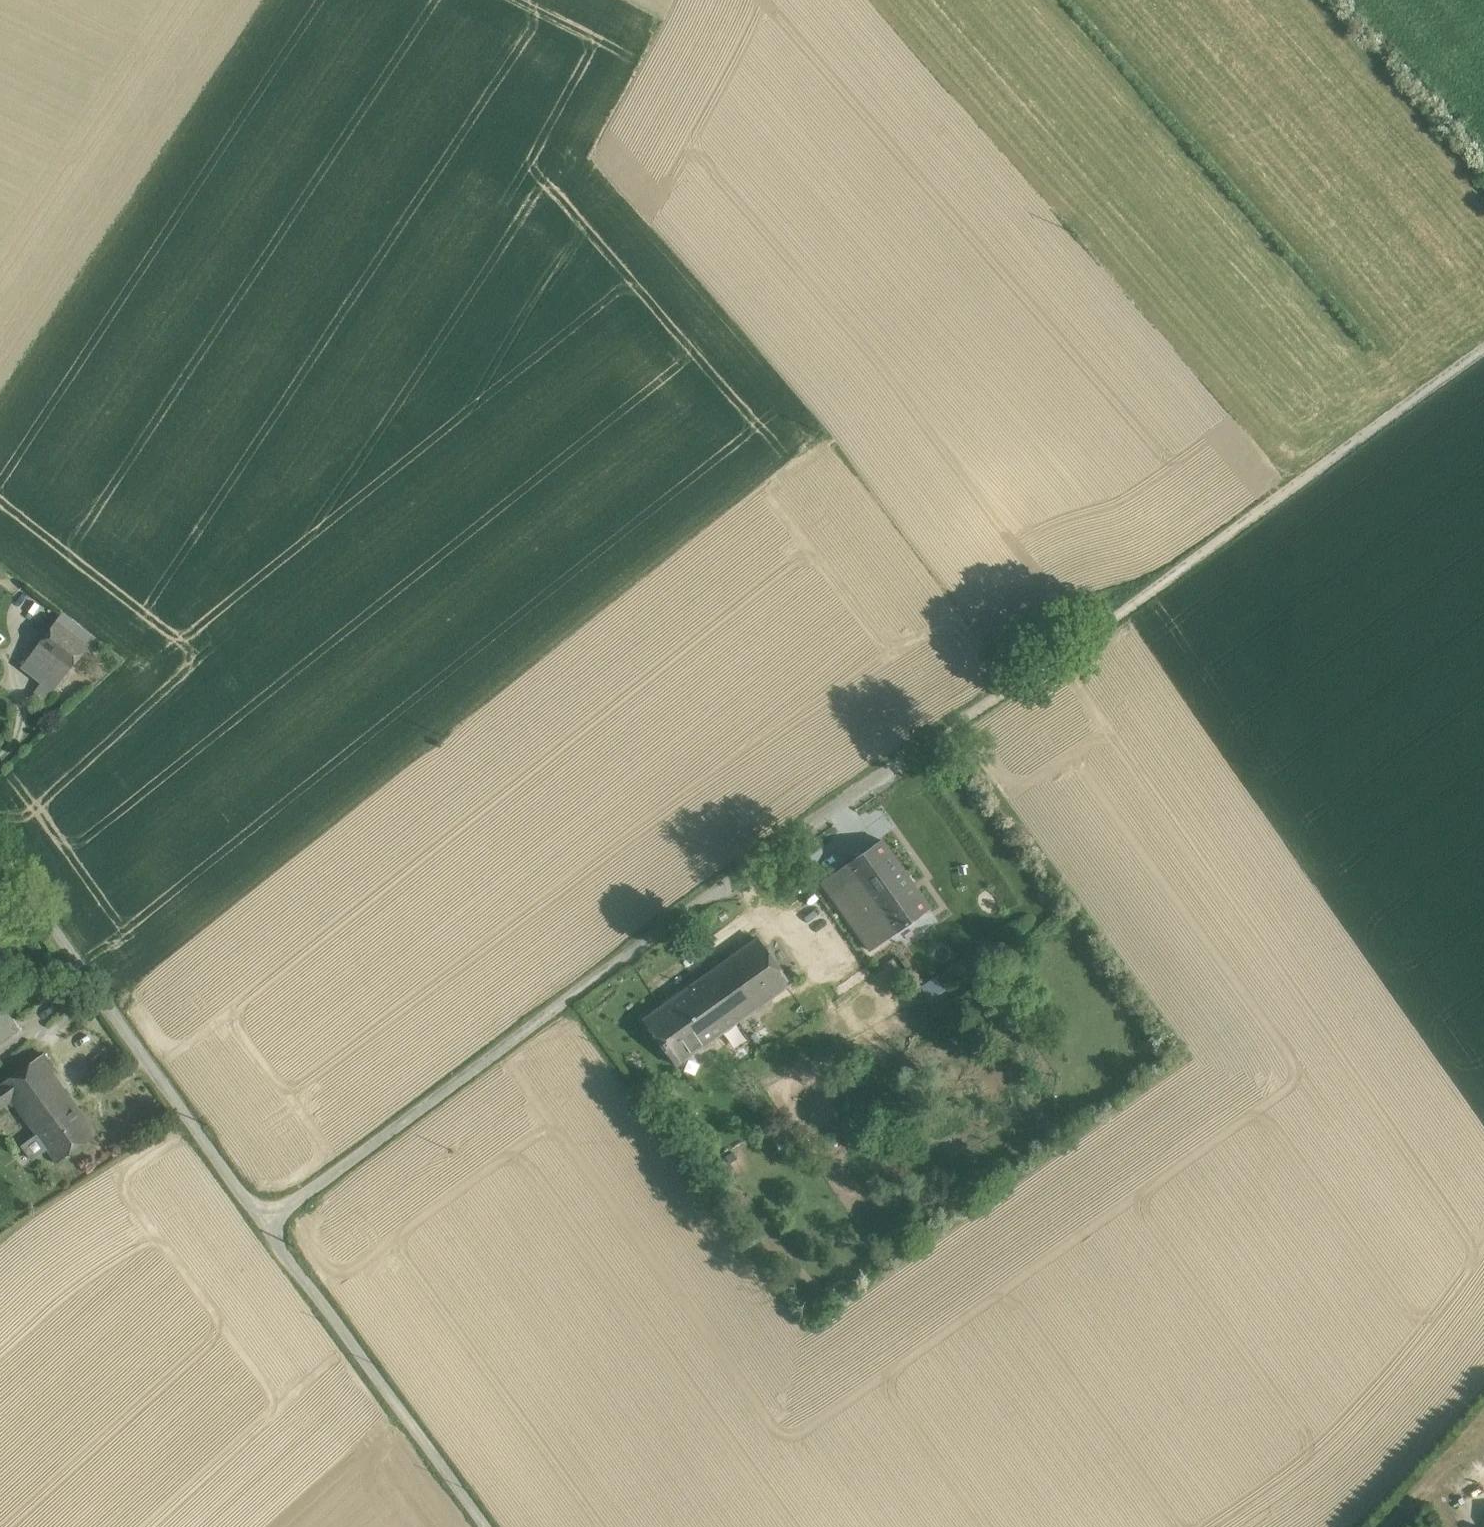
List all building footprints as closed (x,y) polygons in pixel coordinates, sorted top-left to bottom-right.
[(88,645),(56,621),(37,647),(68,671),(88,645)] [(68,671),(37,647),(21,667),(53,691),(68,671)] [(930,908),(882,840),(843,868),(891,936),(930,908)] [(891,936),(843,868),(822,882),(871,951),(891,936)] [(757,938),(707,974),(740,1020),(790,984),(757,938)] [(876,974),(888,968),(881,954),(869,961),(876,974)] [(707,974),(643,1020),(676,1066),(740,1020),(707,974)] [(26,1039),(0,1001),(0,1057),(26,1039)] [(0,1081),(0,1105),(8,1099),(12,1105),(17,1101),(37,1129),(74,1102),(51,1070),(56,1066),(45,1050),(0,1081)] [(37,1129),(21,1140),(33,1156),(48,1145),(57,1157),(95,1130),(74,1102),(37,1129)]
